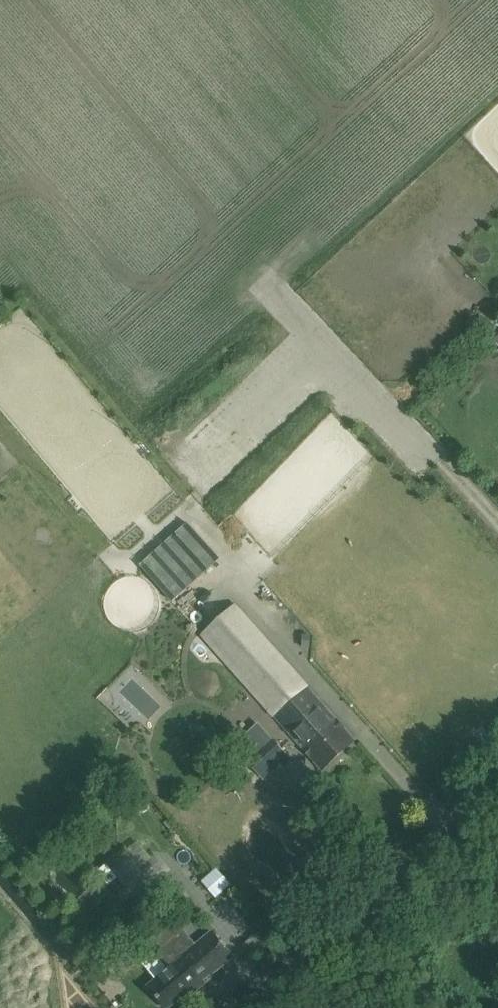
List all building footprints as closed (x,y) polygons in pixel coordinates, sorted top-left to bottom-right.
[(234,606),(201,635),(321,771),(354,741),(234,606)] [(262,780),(287,758),(269,737),(244,760),(262,780)] [(150,918),(170,902),(155,884),(136,901),(150,918)] [(212,973),(232,957),(211,931),(196,944),(171,914),(151,930),(163,944),(167,941),(169,944),(204,986),(215,977),(212,973)] [(190,991),(193,995),(204,986),(169,944),(155,955),(168,971),(147,987),(164,1007),(169,1007),(190,991)]
